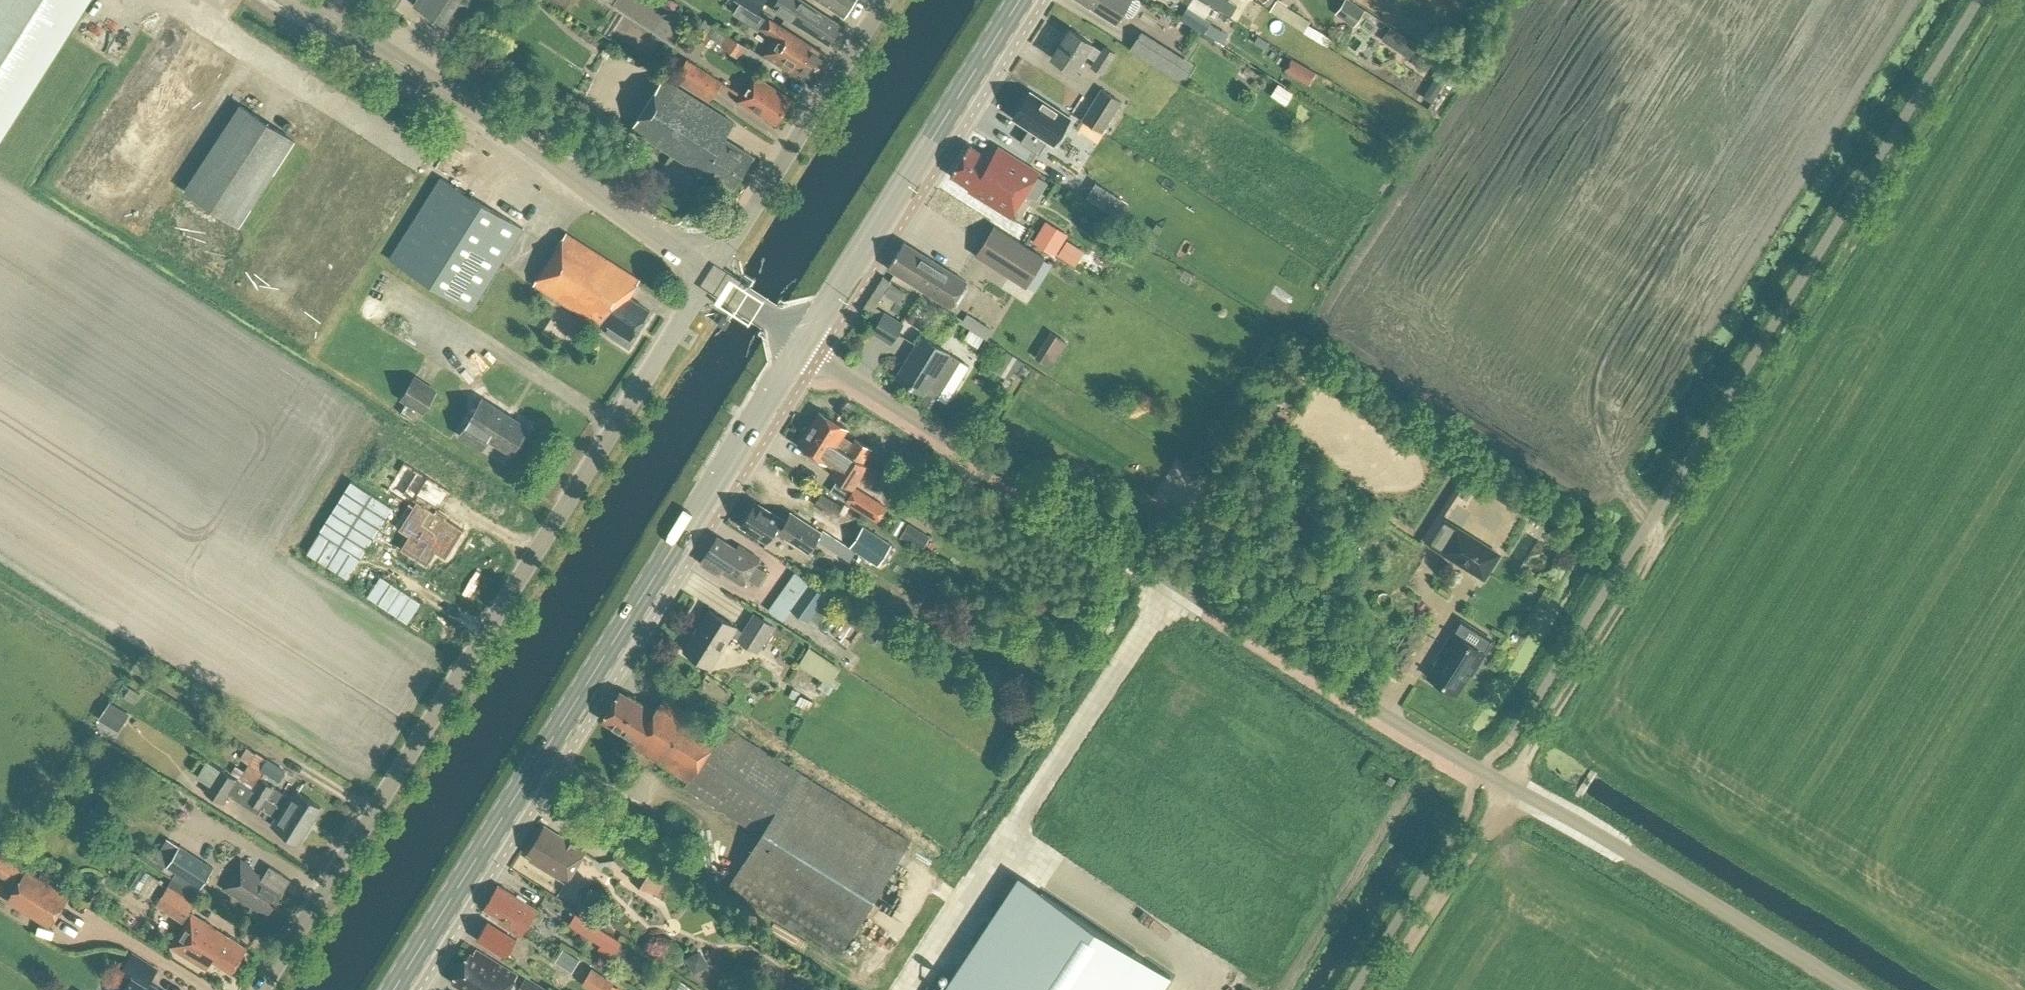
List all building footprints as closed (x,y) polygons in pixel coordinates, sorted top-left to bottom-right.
[(89,0),(0,0),(0,139),(89,0)] [(477,0),(417,0),(414,5),(456,32),(477,0)] [(764,0),(744,0),(758,9),(764,0)] [(803,0),(777,0),(772,8),(791,20),(792,18),(801,23),(800,25),(827,42),(839,24),(803,0)] [(845,15),(854,0),(821,0),(845,15)] [(1116,23),(1122,13),(1128,17),(1133,15),(1140,3),(1139,0),(1080,0),(1116,23)] [(1210,22),(1211,20),(1205,16),(1211,5),(1203,0),(1191,0),(1180,18),(1204,32),(1205,30),(1222,40),(1227,32),(1210,22)] [(1335,13),(1353,25),(1364,10),(1349,0),(1344,0),(1335,13)] [(814,80),(829,56),(766,17),(759,27),(774,36),(763,53),(789,69),(791,66),(814,80)] [(748,47),(705,18),(699,28),(742,56),(748,47)] [(1101,49),(1093,44),(1069,29),(1051,57),(1076,72),(1087,55),(1094,59),(1090,65),(1103,74),(1117,52),(1104,44),(1101,49)] [(710,43),(714,37),(706,32),(703,38),(710,43)] [(1128,49),(1184,83),(1194,66),(1138,32),(1128,49)] [(685,40),(701,57),(709,50),(693,33),(685,40)] [(1291,58),(1284,69),(1308,84),(1314,72),(1291,58)] [(710,102),(723,82),(687,59),(674,79),(710,102)] [(776,123),(791,98),(754,74),(738,100),(761,115),(762,114),(776,123)] [(733,188),(753,156),(724,138),(734,122),(663,77),(631,128),(702,173),(704,169),(733,188)] [(1102,132),(1122,101),(1101,88),(1081,119),(1102,132)] [(1070,116),(1029,90),(1012,117),(1028,127),(1019,140),(1038,152),(1047,139),(1052,143),(1070,116)] [(1238,92),(1235,102),(1253,106),(1256,96),(1238,92)] [(238,224),(293,140),(240,105),(185,190),(238,224)] [(990,157),(969,145),(950,175),(970,188),(968,191),(1009,217),(1038,171),(997,146),(990,157)] [(471,309),(523,228),(442,177),(390,259),(471,309)] [(1026,288),(1045,257),(994,225),(975,256),(1026,288)] [(1055,253),(1063,240),(1040,226),(1032,239),(1055,253)] [(631,339),(650,310),(628,297),(639,279),(566,233),(533,284),(607,331),(608,329),(628,341),(630,338),(631,339)] [(1067,240),(1058,255),(1073,264),(1082,249),(1067,240)] [(887,268),(888,268),(950,308),(967,281),(904,242),(903,241),(887,268)] [(1053,264),(1044,258),(1036,272),(1044,277),(1053,264)] [(890,282),(885,292),(898,300),(904,290),(890,282)] [(891,345),(904,324),(884,312),(872,333),(891,345)] [(725,328),(730,320),(723,315),(718,324),(725,328)] [(1278,338),(1269,332),(1259,345),(1269,351),(1278,338)] [(896,376),(923,393),(925,390),(937,397),(960,360),(921,336),(896,376)] [(584,340),(579,349),(587,354),(592,345),(584,340)] [(424,416),(438,392),(415,378),(400,402),(424,416)] [(527,428),(493,406),(482,424),(470,417),(459,434),(482,448),(488,437),(512,452),(527,428)] [(852,442),(844,436),(849,429),(820,410),(809,428),(864,463),(873,450),(854,438),(852,442)] [(868,465),(864,463),(809,428),(798,445),(814,456),(812,459),(822,466),(825,462),(827,463),(828,461),(836,466),(831,474),(853,488),(868,465)] [(408,456),(390,484),(415,500),(401,523),(411,529),(403,543),(430,560),(438,546),(449,552),(466,524),(438,506),(452,484),(408,456)] [(352,480),(307,551),(347,577),(392,506),(352,480)] [(842,506),(820,493),(813,504),(835,518),(842,506)] [(1119,514),(1148,533),(1162,511),(1132,493),(1119,514)] [(872,521),(880,509),(863,497),(854,510),(872,521)] [(742,522),(741,525),(768,541),(769,539),(775,530),(808,552),(822,530),(791,510),(784,522),(754,504),(748,513),(745,514),(742,520),(742,522)] [(863,526),(850,547),(878,564),(891,544),(863,526)] [(920,552),(929,539),(908,526),(900,540),(920,552)] [(1462,565),(1477,541),(1454,526),(1439,550),(1462,565)] [(717,536),(700,563),(720,575),(722,573),(742,585),(745,580),(746,580),(748,578),(757,583),(765,570),(756,564),(758,561),(758,560),(761,556),(739,543),(736,548),(717,536)] [(819,627),(837,599),(807,580),(790,608),(819,627)] [(742,631),(735,627),(736,625),(709,608),(684,649),(711,665),(729,636),(758,654),(775,627),(753,613),(742,631)] [(1425,676),(1456,695),(1470,674),(1471,675),(1486,651),(1452,630),(1437,653),(1439,654),(1425,676)] [(725,662),(736,645),(727,640),(717,656),(725,662)] [(833,683),(842,668),(809,646),(799,662),(833,683)] [(129,687),(124,697),(134,703),(139,693),(129,687)] [(653,711),(620,690),(602,719),(636,741),(626,757),(644,768),(651,756),(688,779),(685,785),(760,833),(727,886),(838,955),(910,839),(722,723),(719,728),(664,694),(653,711)] [(110,702),(101,717),(121,728),(129,714),(110,702)] [(252,788),(259,777),(262,772),(278,782),(286,769),(257,751),(256,753),(246,748),(241,757),(250,763),(245,771),(236,765),(230,775),(252,788)] [(198,779),(209,786),(220,769),(208,762),(198,779)] [(310,824),(252,788),(230,775),(220,769),(209,786),(205,793),(225,804),(230,795),(259,811),(261,808),(262,807),(276,817),(271,824),(298,842),(310,824)] [(289,796),(259,777),(252,788),(310,824),(321,806),(293,789),(289,796)] [(565,881),(585,850),(544,825),(528,852),(532,854),(530,858),(565,881)] [(180,846),(167,866),(201,888),(213,868),(180,846)] [(643,853),(630,877),(658,892),(671,869),(643,853)] [(263,876),(252,869),(253,867),(241,859),(223,888),(267,916),(290,879),(269,865),(263,876)] [(70,894),(37,872),(35,874),(27,868),(6,900),(48,927),(70,894)] [(183,921),(200,895),(173,878),(157,904),(183,921)] [(537,909),(498,885),(484,908),(500,918),(498,921),(521,935),(537,909)] [(687,888),(679,899),(692,908),(699,896),(687,888)] [(1042,890),(1009,940),(992,929),(986,925),(943,989),(1161,989),(1171,975),(1042,890)] [(129,900),(121,911),(141,926),(149,915),(129,900)] [(611,958),(622,940),(577,912),(570,924),(602,945),(598,950),(611,958)] [(231,972),(246,948),(192,914),(171,947),(206,968),(212,960),(231,972)] [(505,956),(516,939),(487,921),(476,938),(505,956)] [(475,948),(472,953),(469,952),(451,981),(466,989),(508,989),(510,986),(516,989),(549,989),(524,975),(519,983),(514,980),(517,974),(475,948)] [(563,948),(555,960),(572,971),(580,959),(563,948)] [(700,949),(686,958),(694,972),(708,963),(700,949)] [(149,983),(157,970),(132,954),(118,976),(129,982),(124,989),(160,989),(149,983)] [(615,979),(593,965),(583,981),(596,989),(609,989),(615,979)]
